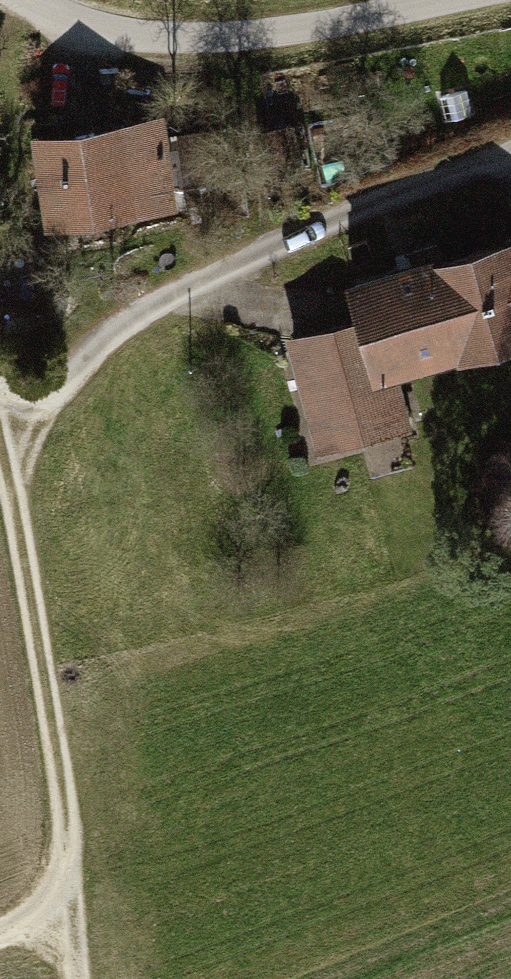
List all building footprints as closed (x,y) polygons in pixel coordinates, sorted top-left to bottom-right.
[(161,113),(19,135),(34,233),(175,211),(161,113)] [(272,338),(310,462),(407,433),(392,380),(510,345),(510,232),(318,290),(328,322),(272,338)]
